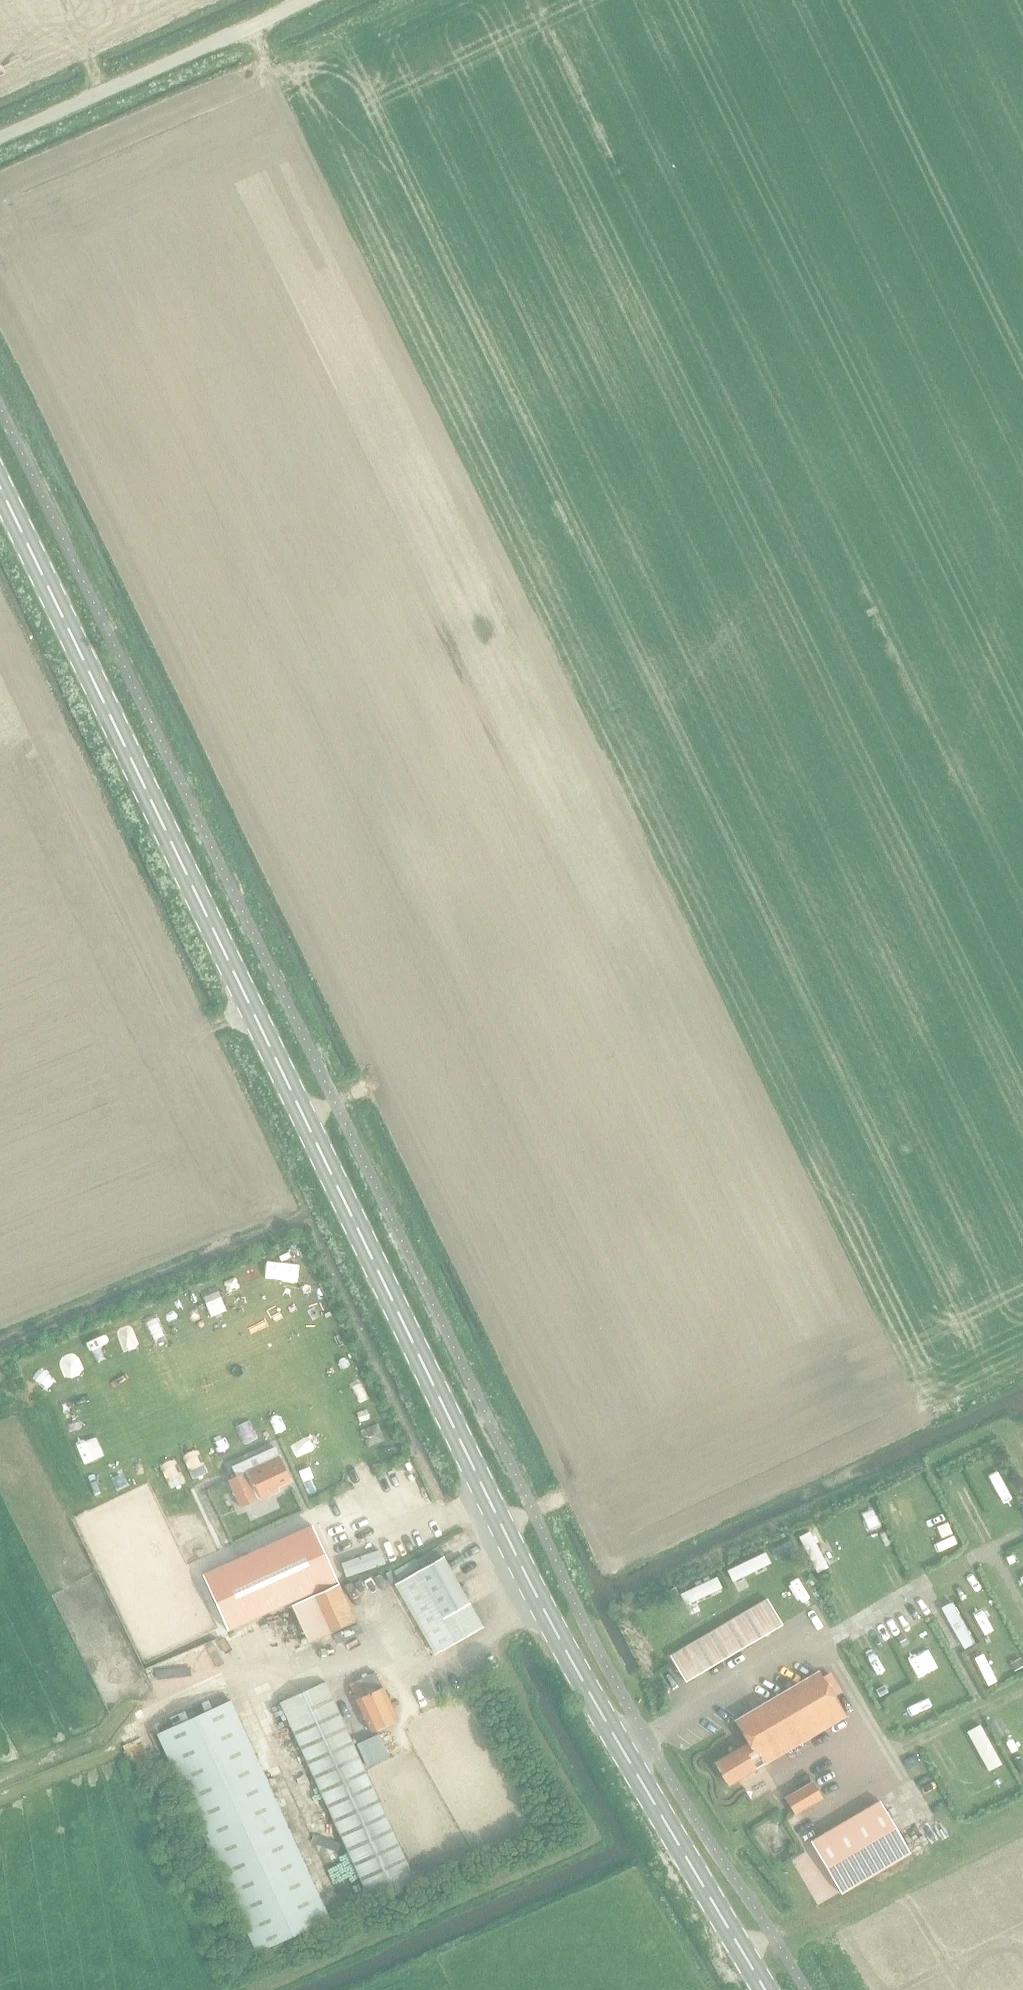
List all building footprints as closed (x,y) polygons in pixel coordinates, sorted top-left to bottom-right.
[(135,1323),(142,1338),(180,1319),(172,1304),(135,1323)] [(163,1397),(197,1385),(192,1372),(173,1378),(171,1373),(156,1378),(163,1397)] [(82,1401),(105,1394),(101,1383),(78,1391),(82,1401)] [(212,1404),(172,1419),(176,1431),(217,1415),(212,1404)] [(132,1416),(138,1439),(152,1436),(146,1412),(132,1416)] [(224,1438),(188,1452),(193,1464),(229,1451),(224,1438)] [(261,1497),(262,1499),(278,1491),(276,1487),(289,1481),(276,1452),(260,1459),(263,1466),(226,1482),(238,1507),(261,1497)] [(162,1484),(174,1479),(165,1460),(153,1465),(162,1484)] [(1000,1466),(1011,1488),(1022,1483),(1012,1461),(1000,1466)] [(979,1473),(968,1479),(977,1497),(989,1491),(979,1473)] [(96,1510),(107,1506),(98,1484),(87,1489),(96,1510)] [(865,1494),(878,1528),(893,1522),(880,1488),(865,1494)] [(910,1490),(898,1494),(906,1516),(918,1512),(910,1490)] [(943,1520),(957,1514),(945,1490),(932,1496),(943,1520)] [(211,1500),(221,1526),(234,1521),(225,1495),(211,1500)] [(195,1510),(183,1516),(192,1536),(204,1531),(195,1510)] [(817,1517),(803,1525),(821,1556),(835,1548),(817,1517)] [(312,1525),(238,1558),(243,1569),(206,1585),(227,1630),(337,1580),(312,1525)] [(773,1536),(734,1553),(739,1565),(779,1548),(773,1536)] [(443,1556),(397,1583),(437,1653),(483,1627),(443,1556)] [(688,1589),(729,1574),(725,1562),(684,1578),(688,1589)] [(81,1578),(86,1590),(109,1580),(104,1568),(81,1578)] [(967,1634),(981,1628),(961,1586),(947,1593),(967,1634)] [(336,1630),(318,1593),(291,1605),(309,1642),(336,1630)] [(670,1656),(685,1682),(782,1624),(767,1598),(670,1656)] [(929,1650),(950,1640),(941,1619),(919,1628),(929,1650)] [(870,1637),(876,1655),(896,1649),(890,1630),(870,1637)] [(176,1670),(228,1651),(221,1633),(170,1652),(176,1670)] [(764,1763),(845,1715),(818,1671),(734,1721),(748,1743),(715,1763),(728,1785),(759,1767),(759,1766),(764,1763)] [(383,1687),(381,1687),(374,1672),(349,1684),(371,1732),(398,1719),(383,1687)] [(280,1702),(370,1900),(415,1880),(324,1681),(280,1702)] [(914,1700),(938,1691),(934,1681),(910,1690),(914,1700)] [(413,1696),(419,1708),(439,1698),(433,1686),(413,1696)] [(204,1712),(156,1734),(255,1953),(329,1919),(236,1712),(230,1700),(204,1712)] [(991,1756),(1007,1748),(987,1707),(971,1715),(991,1756)] [(266,1712),(281,1748),(292,1743),(277,1708),(266,1712)] [(787,1768),(791,1775),(810,1766),(806,1758),(787,1768)] [(784,1798),(794,1814),(822,1797),(813,1782),(784,1798)] [(810,1841),(841,1893),(910,1852),(879,1801),(810,1841)]
